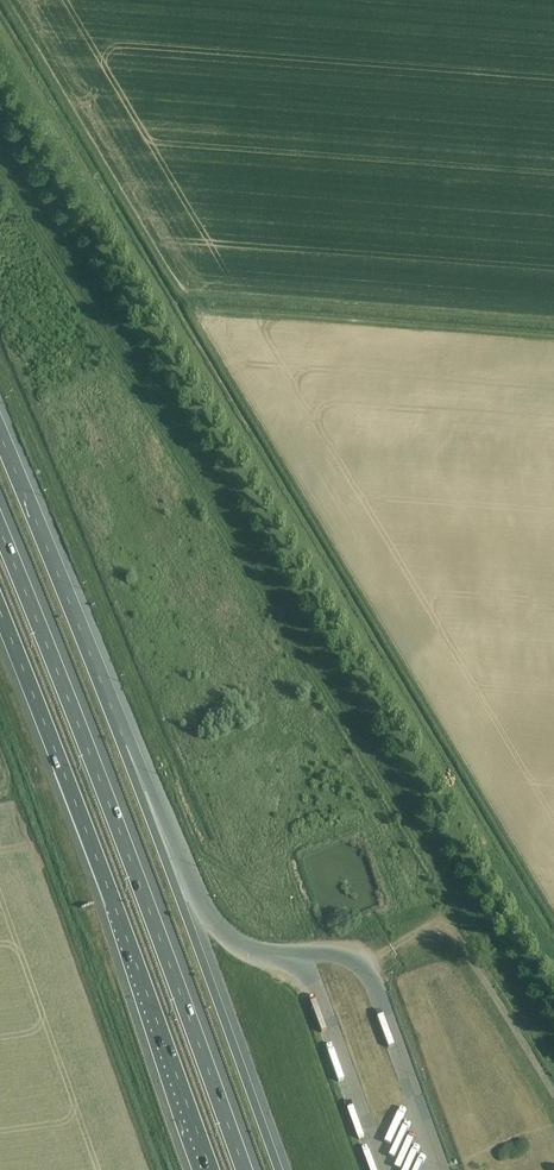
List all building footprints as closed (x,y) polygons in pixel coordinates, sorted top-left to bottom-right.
[(391,1142),(403,1114),(397,1112),(386,1139),(391,1142)]
